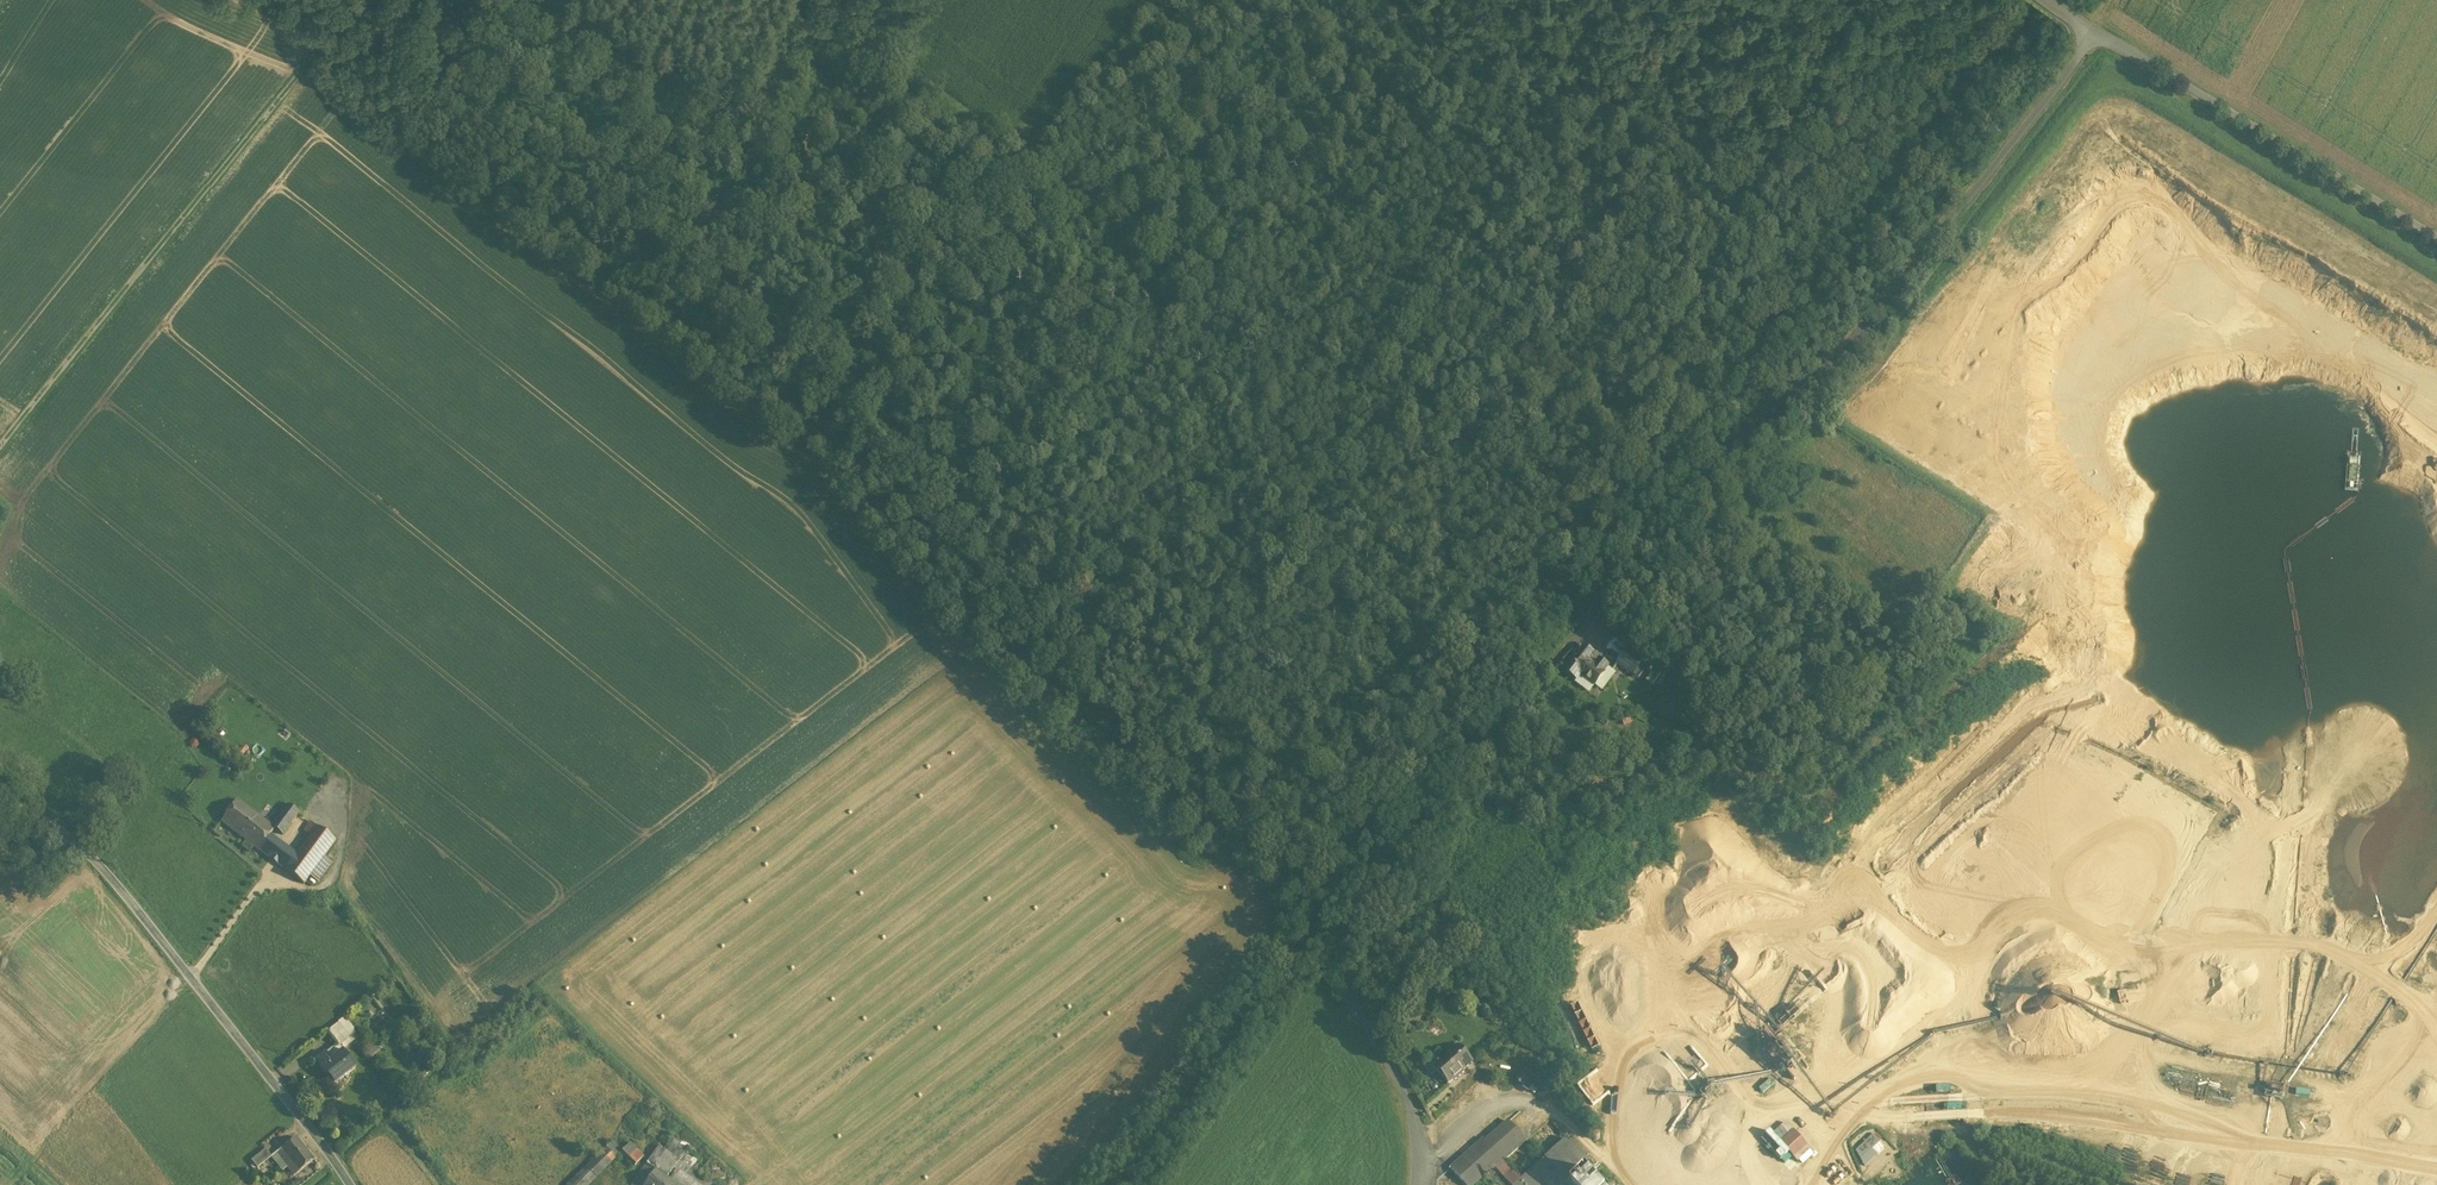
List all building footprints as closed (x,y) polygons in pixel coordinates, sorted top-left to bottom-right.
[(1577,652),(1578,652),(1567,667),(1566,667),(1566,668),(1567,669),(1567,668),(1577,676),(1578,678),(1582,673),(1596,684),(1605,671),(1604,671),(1609,664),(1600,658),(1596,664),(1590,660),(1591,660),(1590,659),(1589,660),(1588,659),(1593,653),(1585,646),(1583,649),(1583,648),(1580,652),(1579,652),(1578,651),(1577,652)] [(1630,646),(1619,661),(1634,673),(1646,658),(1630,646)] [(1686,703),(1690,706),(1696,698),(1692,694),(1686,703)] [(1686,798),(1696,804),(1701,795),(1691,789),(1686,798)] [(238,800),(221,822),(242,838),(259,816),(238,800)] [(288,805),(272,826),(272,827),(275,829),(283,835),(299,813),(288,805)] [(259,816),(242,838),(271,860),(283,844),(271,834),(275,829),(272,827),(272,826),(259,816)] [(303,831),(310,836),(317,827),(310,822),(303,831)] [(297,854),(285,870),(304,884),(310,876),(324,856),(326,854),(336,841),(317,827),(310,836),(297,854)] [(297,854),(283,844),(271,860),(285,870),(297,854)] [(324,856),(310,876),(318,882),(333,862),(324,856)] [(1436,994),(1442,1001),(1450,994),(1444,987),(1436,994)] [(1785,1024),(1814,999),(1808,991),(1778,1017),(1785,1024)] [(1459,995),(1450,1005),(1458,1013),(1468,1003),(1459,995)] [(1574,1003),(1589,1042),(1597,1039),(1582,1000),(1574,1003)] [(413,1022),(422,1016),(415,1005),(406,1011),(413,1022)] [(339,1048),(340,1048),(357,1034),(345,1017),(338,1022),(339,1023),(327,1033),(337,1045),(339,1048)] [(362,1052),(367,1059),(383,1046),(378,1040),(362,1052)] [(332,1061),(343,1052),(340,1048),(339,1048),(337,1045),(327,1054),(332,1061)] [(1438,1072),(1450,1084),(1454,1080),(1456,1081),(1465,1073),(1464,1071),(1473,1063),(1459,1048),(1435,1069),(1438,1072)] [(327,1054),(317,1062),(321,1067),(334,1085),(339,1081),(340,1081),(339,1081),(355,1068),(355,1069),(356,1068),(343,1052),(332,1061),(327,1054)] [(1438,1072),(1435,1069),(1429,1062),(1424,1067),(1433,1077),(1438,1072)] [(1524,1086),(1532,1074),(1534,1072),(1525,1066),(1515,1080),(1524,1086)] [(1524,1086),(1529,1090),(1536,1080),(1538,1078),(1532,1074),(1524,1086)] [(1536,1080),(1529,1090),(1535,1094),(1543,1084),(1536,1080)] [(2271,1088),(2270,1094),(2284,1097),(2285,1091),(2271,1088)] [(1452,1169),(1466,1184),(1473,1184),(1489,1171),(1491,1173),(1496,1168),(1529,1139),(1522,1131),(1520,1133),(1509,1121),(1486,1141),(1485,1139),(1452,1169)] [(659,1147),(682,1163),(688,1155),(691,1151),(667,1134),(659,1147)] [(1857,1150),(1865,1165),(1877,1154),(1872,1149),(1880,1141),(1874,1134),(1857,1150)] [(297,1138),(281,1150),(294,1165),(299,1172),(315,1160),(297,1138)] [(1546,1158),(1515,1184),(1555,1184),(1574,1168),(1586,1158),(1568,1138),(1546,1158)] [(1529,1139),(1496,1168),(1511,1184),(1515,1184),(1546,1158),(1529,1139)] [(1766,1140),(1762,1143),(1766,1148),(1770,1145),(1766,1140)] [(616,1158),(622,1153),(622,1152),(621,1152),(612,1142),(606,1148),(616,1158)] [(632,1165),(635,1166),(644,1157),(630,1144),(621,1152),(622,1152),(622,1153),(627,1158),(626,1160),(632,1165)] [(659,1147),(647,1164),(676,1184),(712,1184),(698,1175),(682,1163),(659,1147)] [(616,1158),(606,1148),(595,1159),(605,1169),(616,1158)] [(252,1161),(258,1169),(272,1157),(266,1150),(252,1161)] [(294,1165),(281,1150),(277,1153),(289,1169),(294,1165)] [(688,1155),(682,1163),(698,1175),(704,1166),(688,1155)] [(595,1159),(568,1184),(589,1184),(605,1169),(595,1159)] [(647,1164),(632,1184),(676,1184),(647,1164)] [(294,1165),(289,1169),(295,1176),(299,1172),(294,1165)] [(1598,1167),(1591,1174),(1598,1181),(1605,1175),(1598,1167)] [(1581,1175),(1574,1168),(1555,1184),(1569,1184),(1581,1175)] [(1581,1175),(1569,1184),(1598,1184),(1589,1175),(1590,1175),(1586,1170),(1581,1175)]
